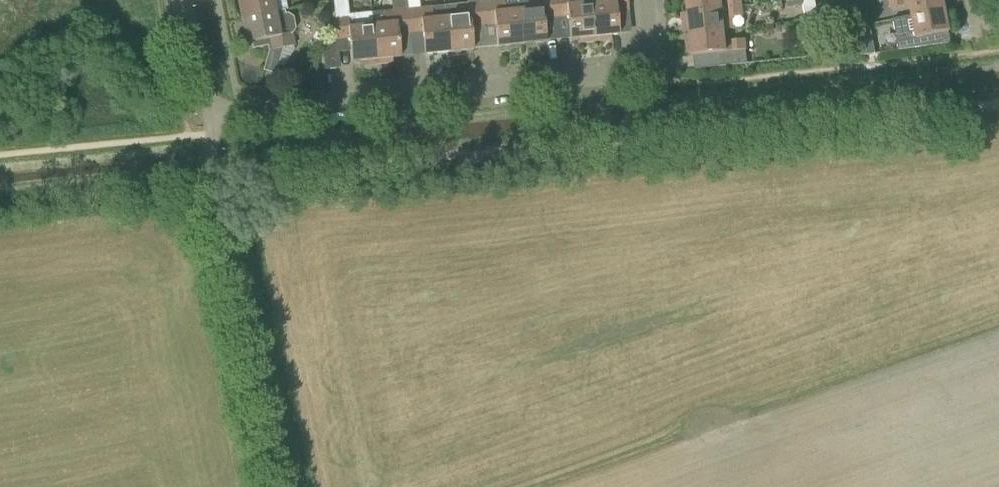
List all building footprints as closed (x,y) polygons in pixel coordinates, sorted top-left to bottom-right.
[(284,11),(286,10),(284,0),(237,0),(241,19),(284,11)] [(371,13),(348,15),(347,0),(332,0),(334,16),(334,18),(337,41),(348,40),(351,63),(360,62),(360,67),(376,65),(371,13)] [(408,11),(407,0),(390,0),(392,11),(371,13),(376,65),(392,63),(392,58),(400,58),(398,35),(410,34),(407,11),(408,11)] [(479,3),(479,0),(466,0),(467,4),(443,6),(449,53),(473,50),(471,28),(483,27),(479,3)] [(521,46),(517,0),(510,0),(479,3),(483,27),(494,26),(497,48),(521,46)] [(521,46),(546,43),(544,21),(556,20),(554,0),(517,0),(521,46)] [(591,4),(578,5),(577,0),(554,0),(556,20),(568,19),(570,41),(578,40),(579,44),(595,43),(591,4)] [(595,43),(611,41),(611,37),(619,36),(617,14),(629,13),(627,0),(602,0),(602,3),(591,4),(595,43)] [(742,7),(741,0),(687,0),(688,13),(742,7)] [(814,0),(786,0),(787,8),(803,5),(805,19),(817,17),(814,0)] [(834,10),(834,9),(850,7),(849,0),(821,0),(823,12),(834,10)] [(946,11),(944,0),(889,0),(891,10),(910,6),(912,17),(946,11)] [(424,55),(449,53),(443,6),(408,11),(407,11),(410,34),(422,33),(424,55)] [(691,35),(725,31),(724,19),(743,17),(742,7),(688,13),(691,35)] [(834,10),(823,12),(826,26),(837,23),(834,10)] [(285,14),(284,11),(241,19),(246,43),(267,39),(269,50),(293,46),(290,34),(292,34),(295,30),(293,18),(287,14),(285,14)] [(946,11),(912,17),(914,28),(895,32),(897,43),(951,33),(946,11)] [(852,53),(859,53),(854,28),(839,32),(843,50),(852,53)] [(725,31),(691,35),(693,57),(719,54),(720,68),(748,65),(746,51),(747,51),(746,40),(726,42),(725,31)]
